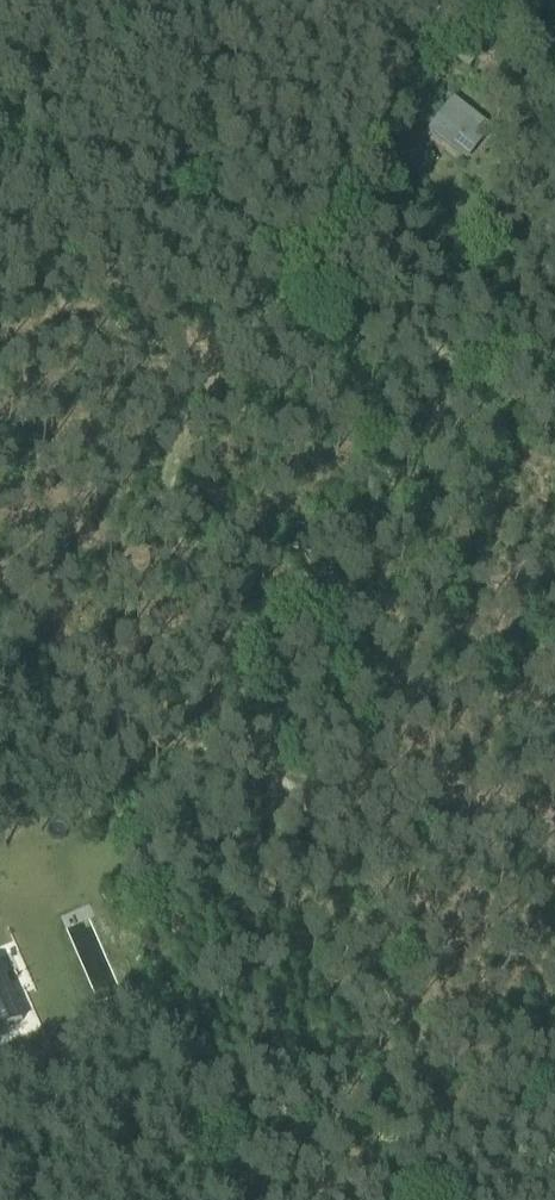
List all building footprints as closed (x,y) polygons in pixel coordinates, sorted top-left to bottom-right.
[(447,54),(469,70),(492,41),(470,25),(447,54)] [(453,98),(428,130),(466,160),(491,128),(453,98)] [(61,920),(97,1003),(122,992),(86,909),(61,920)] [(23,1020),(0,968),(0,1030),(23,1020)]
